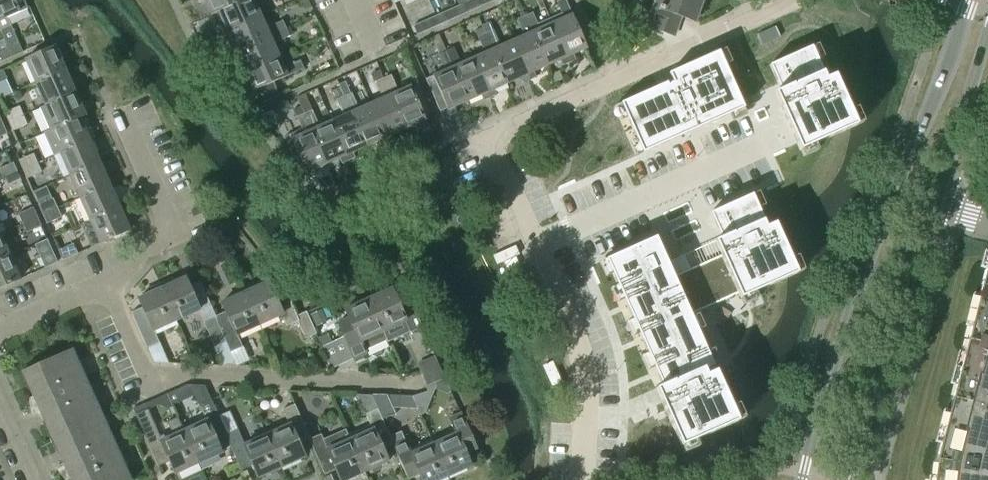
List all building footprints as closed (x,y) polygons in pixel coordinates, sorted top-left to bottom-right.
[(24,0),(0,0),(0,30),(11,25),(7,18),(28,8),(24,0)] [(200,3),(204,1),(210,14),(218,11),(242,0),(198,0),(200,3)] [(218,11),(224,24),(218,27),(221,33),(228,29),(261,15),(256,3),(262,0),(242,0),(218,11)] [(467,1),(471,10),(485,3),(483,0),(470,0),(467,1)] [(549,19),(551,22),(569,62),(575,59),(573,54),(587,48),(565,0),(555,0),(556,1),(561,13),(549,19)] [(651,12),(657,14),(652,27),(673,35),(680,16),(694,22),(694,21),(690,19),(694,9),(698,10),(702,0),(655,0),(651,12)] [(458,5),(445,11),(448,20),(462,13),(458,5)] [(532,12),(524,15),(547,66),(560,60),(562,65),(569,62),(551,22),(549,19),(537,24),(532,12)] [(285,28),(285,27),(282,20),(266,27),(261,15),(228,29),(221,33),(224,39),(230,37),(235,50),(248,44),(285,28)] [(413,26),(406,29),(409,37),(416,34),(439,23),(436,15),(413,26)] [(524,35),(512,40),(529,80),(536,77),(533,72),(547,66),(524,15),(517,19),(524,35)] [(248,44),(235,50),(241,63),(235,66),(238,71),(250,66),(278,54),(273,42),(289,35),(285,27),(285,28),(248,44)] [(762,46),(779,38),(780,37),(780,36),(776,27),(775,27),(774,27),(757,34),(757,35),(756,35),(756,36),(760,45),(761,45),(761,46),(762,46)] [(492,29),(485,33),(507,84),(521,78),(523,83),(529,80),(512,40),(499,45),(492,29)] [(484,52),(472,57),(490,97),(496,94),(494,90),(507,84),(485,33),(477,36),(484,52)] [(23,52),(18,40),(6,46),(11,57),(23,52)] [(6,46),(0,48),(0,60),(1,61),(11,57),(6,46)] [(811,46),(769,65),(777,84),(780,90),(774,93),(782,112),(783,115),(799,151),(800,151),(814,144),(850,128),(856,126),(856,125),(850,112),(850,111),(834,76),(825,79),(823,75),(824,74),(818,61),(811,46)] [(35,83),(65,70),(55,47),(25,60),(35,83)] [(453,47),(445,51),(468,101),(481,95),(483,100),(490,97),(472,57),(460,63),(453,47)] [(426,78),(425,79),(439,111),(440,111),(446,108),(449,115),(457,112),(454,107),(468,101),(445,51),(437,54),(444,70),(426,78)] [(667,83),(620,104),(643,153),(744,108),(719,51),(669,74),(673,83),(668,85),(667,83)] [(250,66),(238,71),(241,79),(247,76),(253,90),(257,89),(274,81),(303,68),(299,59),(284,66),(278,54),(250,66)] [(65,70),(35,83),(45,106),(75,92),(65,70)] [(391,75),(382,79),(404,129),(418,123),(420,128),(427,125),(424,116),(431,113),(422,93),(415,97),(410,86),(398,91),(391,75)] [(382,98),(370,104),(388,143),(394,140),(392,135),(404,129),(382,79),(375,82),(382,98)] [(279,94),(274,81),(257,89),(262,102),(279,94)] [(45,106),(40,108),(50,130),(55,128),(79,118),(85,115),(75,92),(45,106)] [(351,93),(342,96),(365,147),(379,141),(381,146),(388,143),(370,104),(358,109),(351,93)] [(343,115),(330,121),(347,161),(354,157),(352,153),(365,147),(342,96),(335,99),(343,115)] [(8,122),(23,116),(18,105),(3,112),(8,122)] [(312,110),(303,114),(325,165),(339,158),(341,163),(347,161),(330,121),(319,126),(312,110)] [(301,129),(284,137),(292,155),(297,153),(308,178),(316,175),(313,170),(325,165),(303,114),(296,117),(301,129)] [(23,116),(8,122),(12,131),(27,124),(23,116)] [(89,140),(79,118),(55,128),(50,130),(43,133),(53,156),(60,153),(89,140)] [(89,140),(60,153),(70,175),(99,163),(89,140)] [(22,170),(37,163),(33,153),(17,160),(22,170)] [(16,173),(11,162),(0,167),(0,178),(1,180),(16,173)] [(37,163),(22,170),(25,178),(41,171),(37,163)] [(99,163),(70,175),(80,198),(109,185),(99,163)] [(16,173),(1,180),(4,188),(19,181),(16,173)] [(109,185),(80,198),(90,220),(118,207),(109,185)] [(656,237),(605,259),(606,259),(612,274),(617,285),(623,300),(631,318),(632,319),(639,334),(647,353),(654,368),(655,370),(662,386),(655,389),(663,407),(681,446),(695,440),(738,421),(737,421),(732,407),(731,407),(727,397),(715,371),(706,375),(704,370),(713,366),(707,351),(698,331),(692,319),(691,317),(690,315),(738,293),(740,299),(740,298),(755,292),(780,281),(787,278),(797,273),(791,260),(790,259),(785,247),(775,223),(766,227),(763,222),(764,222),(759,208),(752,194),(710,213),(720,237),(721,238),(714,241),(721,255),(693,268),(673,277),(667,265),(668,264),(667,262),(656,237)] [(41,215),(58,208),(53,198),(37,205),(41,215)] [(20,224),(36,218),(31,207),(16,214),(20,224)] [(129,230),(118,207),(90,220),(80,224),(90,247),(129,230)] [(58,208),(41,215),(45,224),(61,217),(58,208)] [(36,218),(20,224),(24,233),(39,226),(36,218)] [(10,256),(0,234),(0,260),(10,256)] [(56,262),(46,241),(46,240),(32,246),(42,268),(56,262)] [(57,250),(58,251),(62,260),(76,253),(72,243),(57,250)] [(0,260),(0,287),(19,279),(10,256),(0,260)] [(934,479),(987,479),(987,260),(937,460),(934,479)] [(159,285),(175,322),(198,312),(203,323),(214,318),(214,317),(215,317),(199,283),(188,288),(184,279),(172,285),(170,280),(159,285)] [(242,289),(258,325),(281,315),(286,327),(297,322),(304,339),(315,334),(306,312),(296,317),(283,286),(271,291),(267,283),(255,289),(253,284),(242,289)] [(175,322),(159,285),(148,290),(150,294),(138,300),(142,308),(131,313),(147,348),(159,343),(154,331),(175,322)] [(258,325),(242,289),(232,293),(234,298),(221,304),(225,312),(215,317),(214,317),(214,318),(229,352),(241,347),(236,335),(258,325)] [(376,291),(365,295),(382,331),(386,341),(387,343),(409,332),(409,333),(421,328),(406,293),(395,298),(391,289),(378,295),(376,291)] [(348,319),(337,324),(353,359),(365,353),(364,350),(386,341),(382,331),(365,295),(355,300),(357,304),(344,310),(348,319)] [(321,309),(310,314),(315,327),(327,322),(321,309)] [(539,320),(543,329),(552,325),(548,316),(539,320)] [(55,469),(64,479),(67,479),(70,479),(131,479),(72,349),(21,372),(32,397),(29,398),(31,414),(40,413),(45,425),(57,451),(63,463),(55,469)] [(421,373),(438,365),(434,356),(417,364),(421,373)] [(415,396),(412,396),(418,409),(420,415),(425,413),(435,389),(436,386),(434,383),(427,386),(425,387),(427,392),(415,396)] [(192,422),(182,427),(198,463),(221,453),(220,450),(219,448),(229,443),(226,436),(226,435),(211,401),(204,386),(190,385),(199,406),(206,422),(194,427),(192,422)] [(359,431),(348,436),(364,472),(388,461),(382,449),(392,445),(392,444),(393,444),(389,436),(382,419),(377,409),(371,395),(356,395),(365,415),(370,426),(359,431)] [(387,395),(371,395),(377,409),(382,419),(395,413),(393,408),(387,395)] [(275,427),(265,431),(281,468),(304,457),(299,445),(309,441),(308,440),(309,439),(294,405),(282,410),(289,426),(277,431),(275,427)] [(148,409),(135,415),(143,431),(158,466),(170,461),(175,474),(198,463),(182,427),(177,417),(168,421),(172,431),(171,432),(173,436),(162,441),(155,426),(148,409)] [(442,435),(431,440),(447,476),(470,466),(465,454),(475,449),(476,449),(460,414),(448,419),(453,430),(442,435)] [(308,440),(309,441),(324,475),(336,470),(341,479),(346,479),(364,472),(348,436),(345,429),(323,439),(321,434),(309,439),(308,440)] [(226,435),(226,436),(229,443),(241,470),(253,465),(259,478),(281,468),(265,431),(255,436),(257,440),(245,446),(238,430),(226,435)] [(389,436),(393,444),(392,444),(392,445),(407,479),(419,474),(421,479),(439,479),(447,476),(431,440),(421,445),(409,450),(404,438),(401,431),(389,436)]
